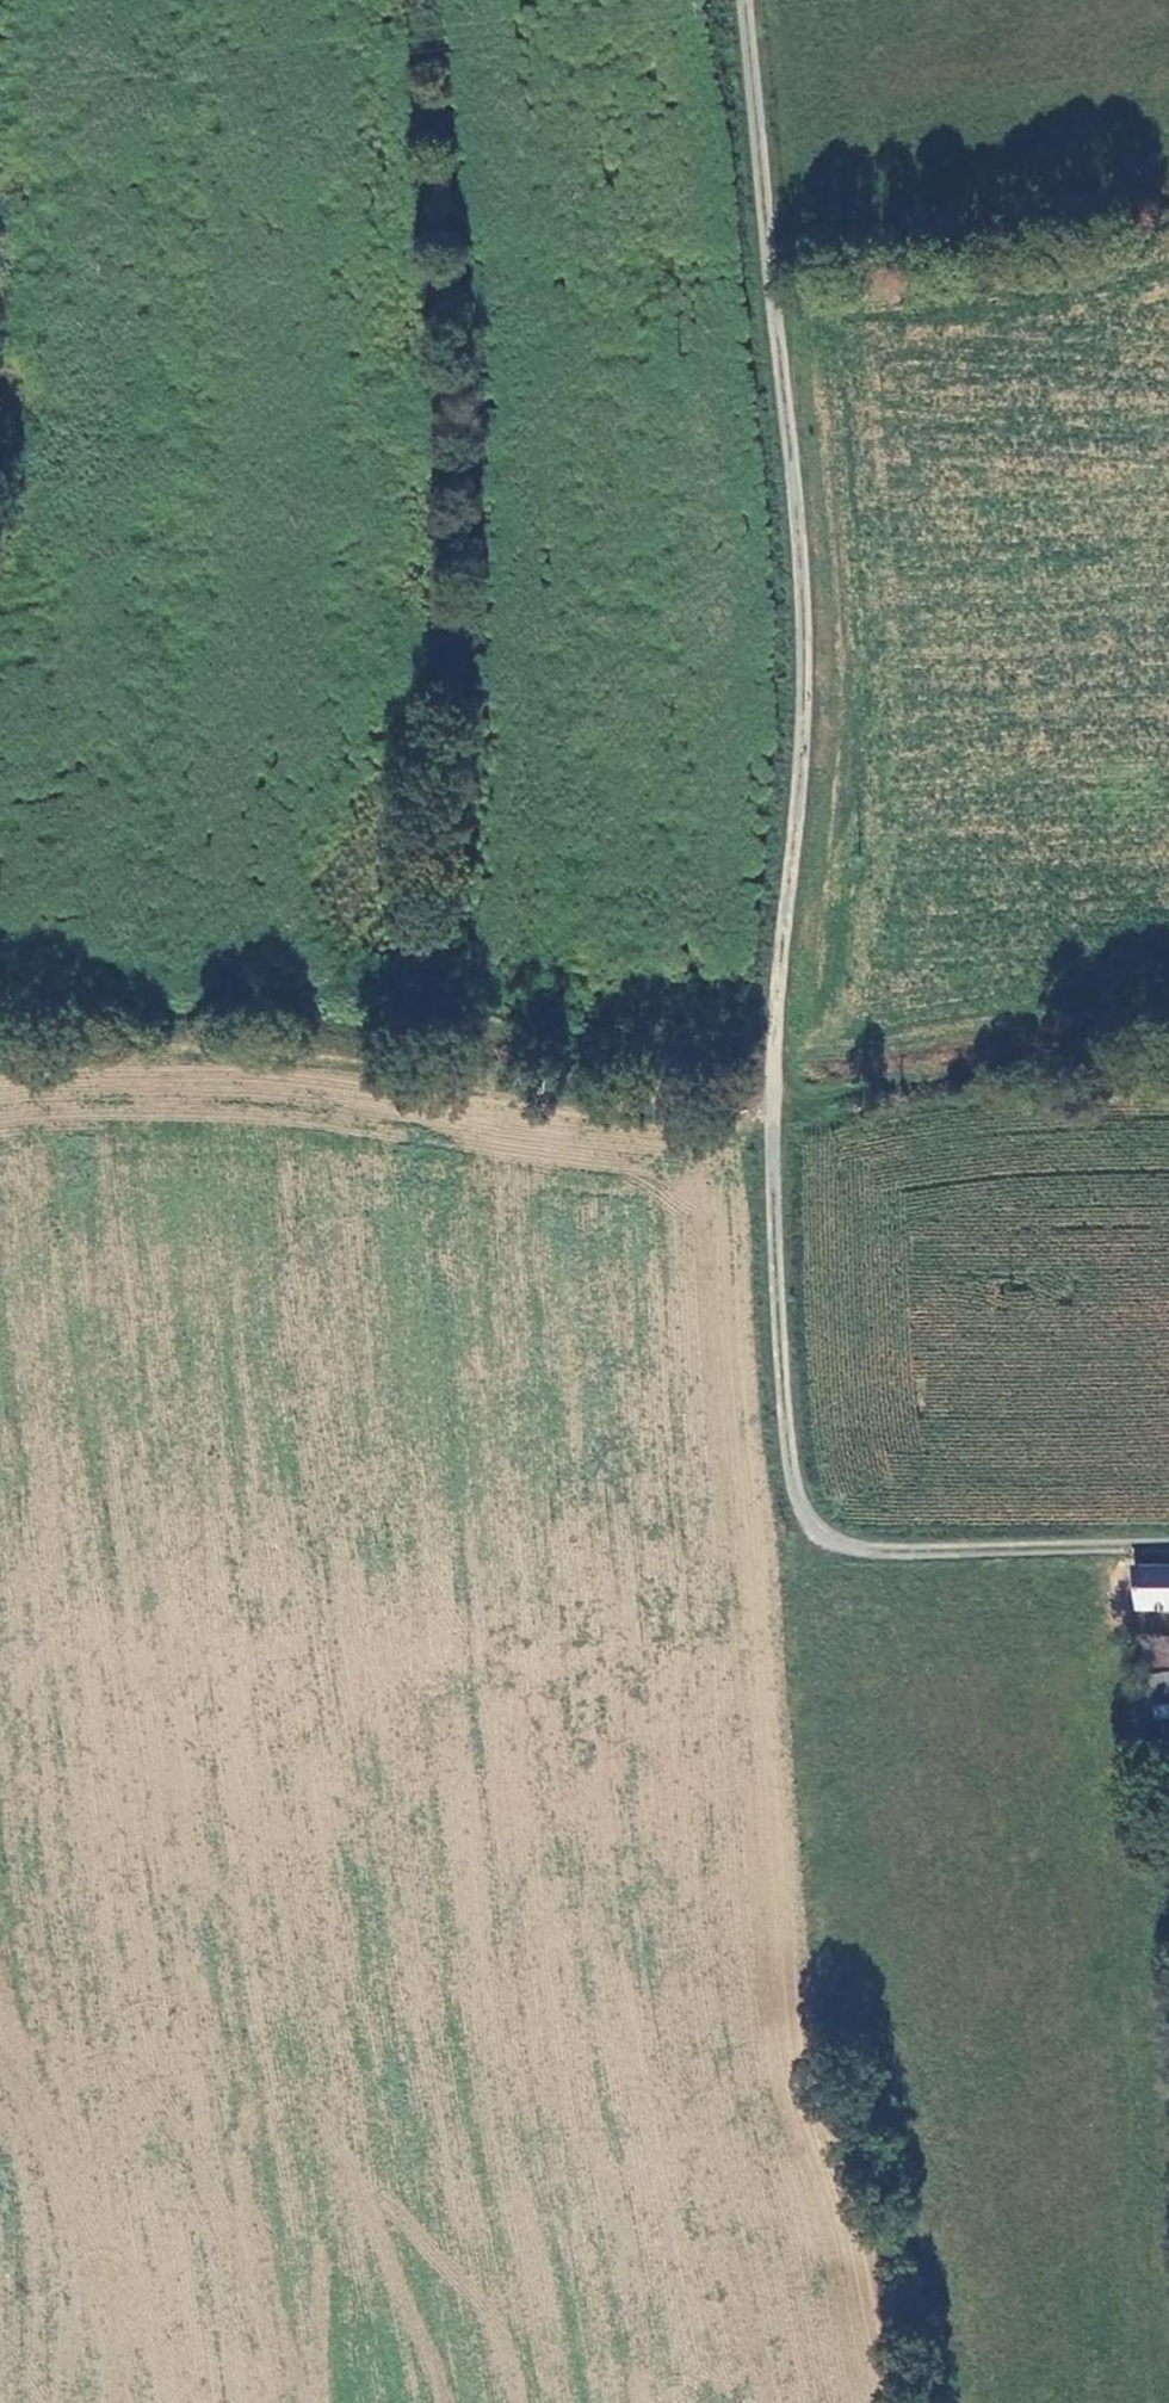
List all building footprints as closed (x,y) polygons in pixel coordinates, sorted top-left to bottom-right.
[(1133,1564),(1139,1604),(1168,1604),(1168,1564),(1133,1564)] [(1142,1634),(1142,1666),(1168,1667),(1168,1635),(1142,1634)] [(1145,1671),(1151,1718),(1168,1717),(1168,1669),(1145,1671)]
